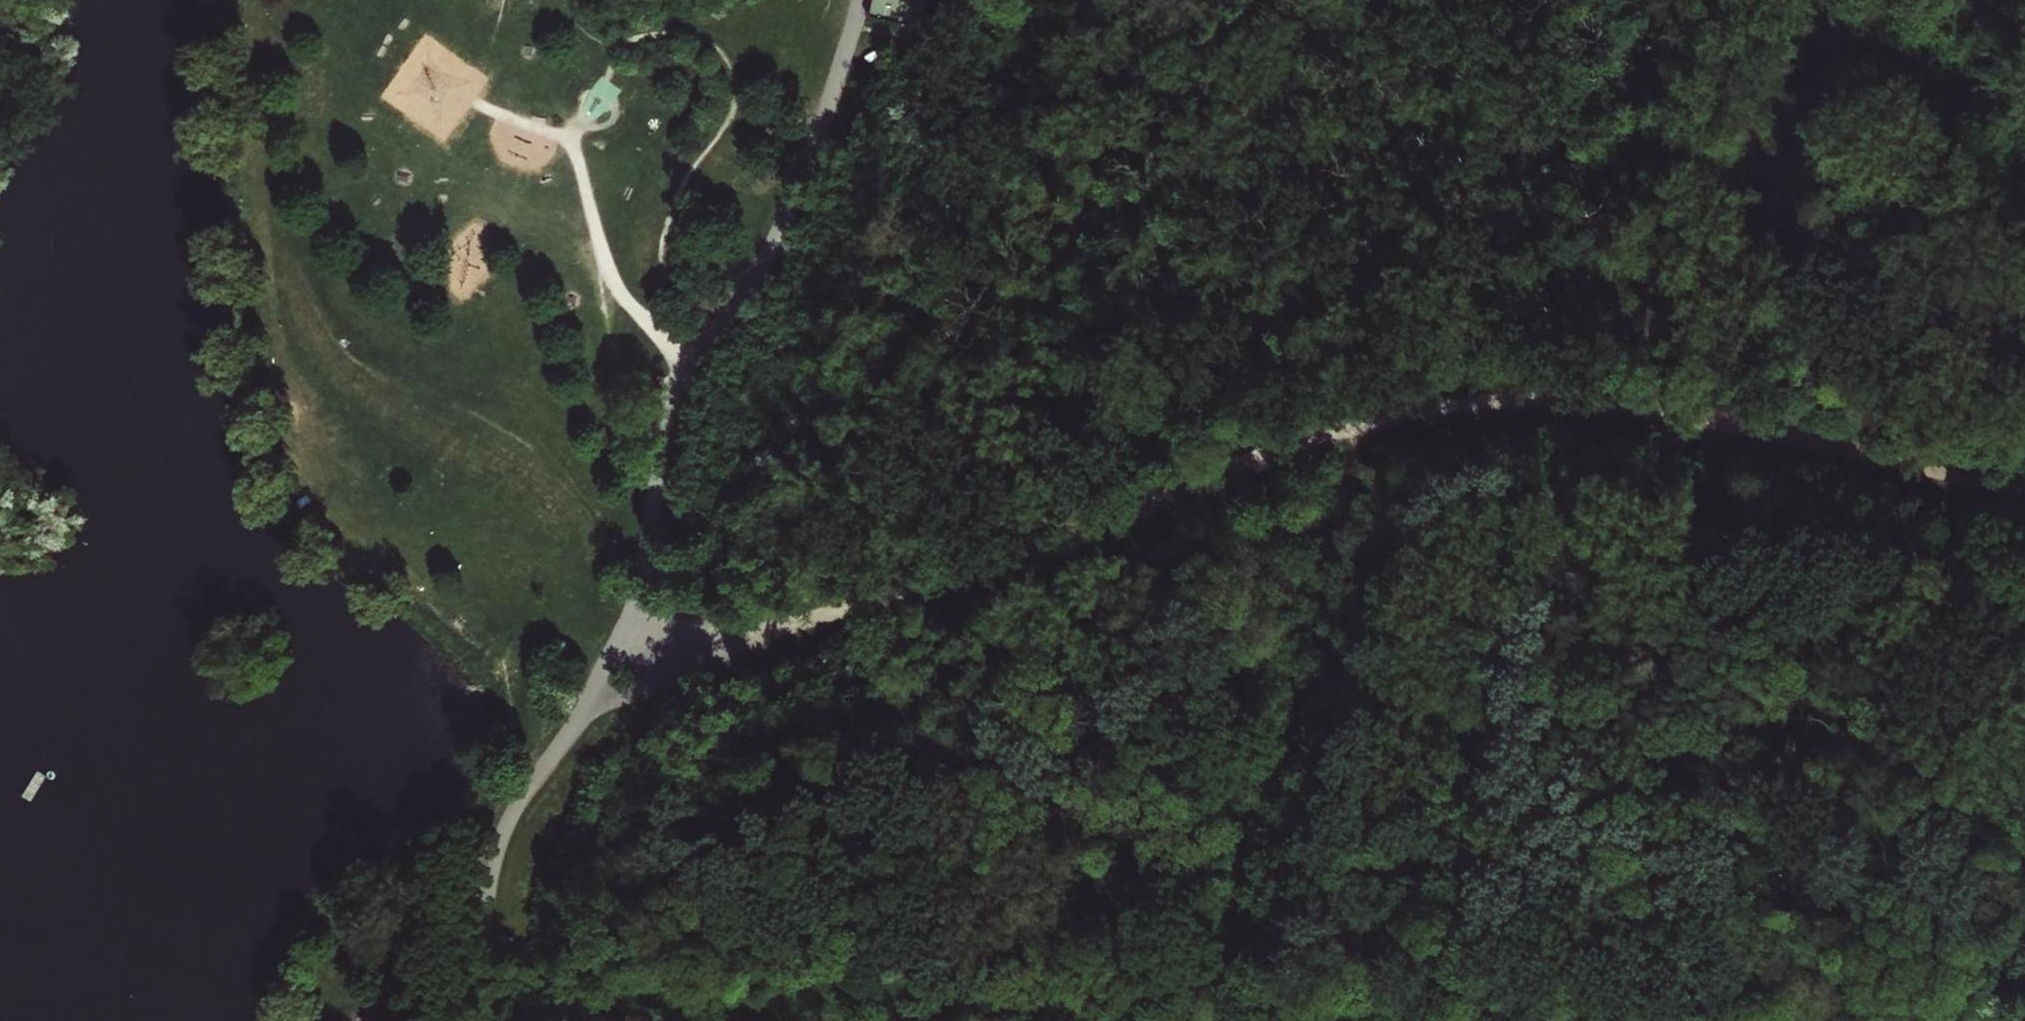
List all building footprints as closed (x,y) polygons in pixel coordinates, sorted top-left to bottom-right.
[(868,13),(913,22),(911,31),(932,35),(939,0),(870,0),(868,13)]
